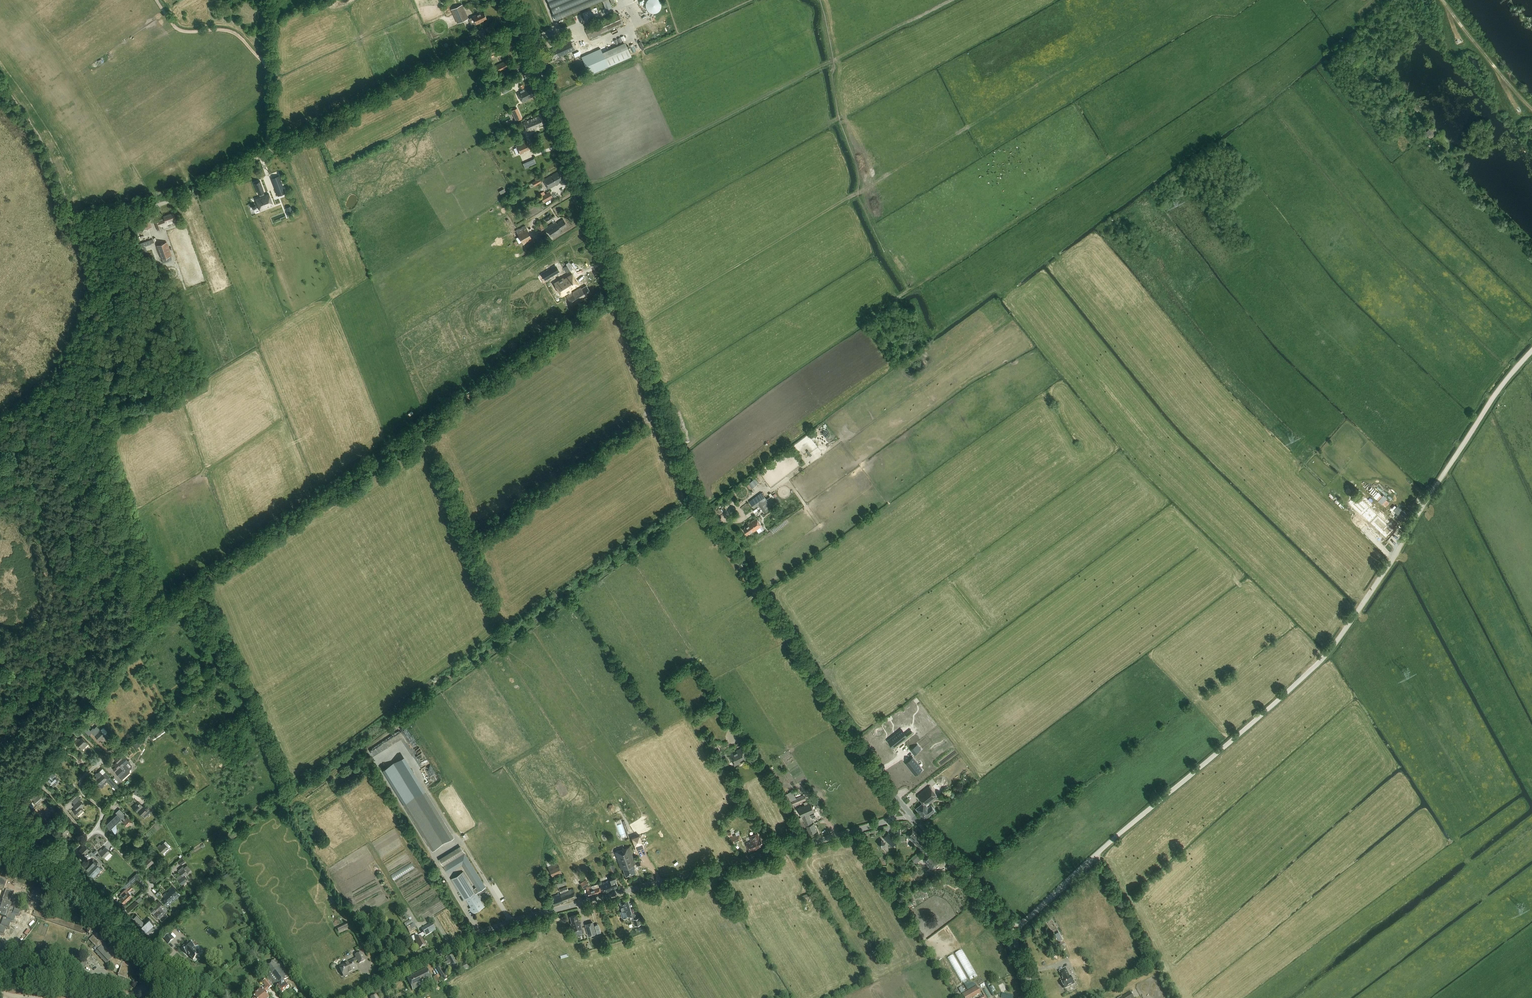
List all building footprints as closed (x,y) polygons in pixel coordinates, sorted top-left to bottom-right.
[(557,19),(603,0),(549,0),(557,19)] [(660,0),(648,0),(648,12),(660,12),(660,0)] [(457,24),(469,19),(462,5),(451,10),(457,24)] [(472,26),(476,24),(476,25),(483,21),(487,19),(484,12),(480,13),(473,16),(473,17),(469,19),(472,26)] [(618,15),(585,30),(590,39),(623,25),(618,15)] [(468,42),(478,40),(476,33),(467,35),(468,42)] [(512,41),(495,49),(498,57),(512,50),(511,49),(515,47),(512,41)] [(570,41),(563,44),(568,54),(575,50),(570,41)] [(625,42),(602,52),(605,60),(607,65),(630,55),(625,42)] [(568,54),(563,44),(550,50),(553,58),(558,56),(559,57),(568,54)] [(495,75),(509,68),(505,61),(491,68),(495,75)] [(531,86),(517,93),(522,103),(534,97),(533,95),(535,94),(531,86)] [(527,133),(530,132),(537,129),(536,127),(543,124),(540,116),(535,118),(535,119),(523,124),(527,133)] [(517,147),(514,149),(517,154),(519,153),(520,154),(531,149),(528,141),(516,146),(517,147)] [(563,179),(559,171),(543,180),(548,189),(560,183),(559,181),(563,179)] [(260,181),(253,183),(257,191),(260,198),(256,200),(260,210),(259,208),(266,205),(267,207),(273,205),(268,193),(267,194),(267,195),(265,196),(262,189),(263,189),(260,181)] [(274,185),(278,196),(286,193),(282,182),(274,185)] [(551,192),(541,197),(544,202),(554,197),(551,192)] [(290,202),(277,207),(280,216),(293,212),(290,202)] [(159,220),(159,221),(155,223),(158,230),(162,229),(162,227),(176,221),(173,213),(162,217),(163,219),(159,220)] [(552,220),(554,224),(545,230),(551,240),(562,233),(561,230),(568,226),(563,219),(556,224),(551,216),(546,219),(548,223),(552,220)] [(143,220),(145,228),(151,227),(149,218),(143,220)] [(545,229),(541,222),(536,225),(540,232),(545,229)] [(533,240),(525,225),(516,230),(524,245),(533,240)] [(150,240),(140,243),(143,253),(147,251),(146,246),(152,244),(150,240)] [(163,259),(172,256),(167,242),(158,246),(163,259)] [(569,261),(566,262),(567,265),(564,267),(567,272),(573,269),(569,261)] [(551,269),(544,273),(547,278),(554,274),(551,269)] [(563,278),(555,283),(561,295),(566,292),(566,293),(571,290),(570,288),(573,286),(574,287),(579,284),(576,280),(576,281),(574,278),(575,278),(572,274),(568,277),(568,278),(565,280),(563,278)] [(582,288),(581,286),(566,295),(573,305),(592,293),(587,285),(582,288)] [(752,487),(759,483),(756,477),(749,482),(752,487)] [(766,499),(762,492),(749,502),(754,508),(759,505),(765,513),(770,509),(769,507),(772,505),(767,498),(766,499)] [(1357,499),(1351,505),(1361,515),(1366,509),(1357,499)] [(1396,510),(1392,515),(1394,517),(1396,515),(1398,517),(1394,521),(1399,525),(1405,519),(1396,510)] [(744,527),(745,528),(744,529),(747,535),(749,534),(750,534),(754,531),(754,532),(762,526),(757,518),(748,524),(744,527)] [(1392,532),(1378,518),(1372,523),(1386,538),(1392,532)] [(104,728),(103,728),(101,730),(97,726),(94,729),(93,728),(90,731),(87,727),(84,730),(89,735),(92,733),(100,741),(106,735),(105,735),(107,733),(107,732),(104,728)] [(744,736),(739,729),(734,733),(739,740),(744,736)] [(902,730),(889,740),(893,747),(902,739),(904,741),(914,733),(911,729),(905,734),(902,730)] [(75,735),(69,740),(72,743),(78,738),(75,735)] [(88,744),(82,737),(80,739),(79,738),(75,742),(82,749),(88,744)] [(745,746),(729,754),(734,765),(746,759),(744,755),(748,753),(745,746)] [(953,748),(932,762),(950,788),(971,773),(953,748)] [(724,758),(719,749),(713,752),(718,761),(724,758)] [(119,778),(122,780),(129,773),(129,770),(125,765),(128,762),(124,757),(124,756),(121,753),(114,759),(116,762),(114,765),(117,768),(114,771),(120,777),(119,778)] [(915,774),(922,769),(913,758),(906,763),(915,774)] [(47,776),(46,778),(48,780),(52,785),(54,787),(57,784),(60,781),(54,775),(55,774),(53,771),(47,776)] [(104,784),(107,781),(108,783),(109,782),(113,787),(116,785),(105,772),(103,774),(100,771),(98,773),(97,773),(96,774),(96,775),(97,777),(95,778),(99,782),(98,782),(98,783),(97,784),(98,785),(98,786),(99,787),(100,788),(101,788),(102,787),(103,787),(104,786),(104,785),(104,784)] [(930,786),(917,796),(923,803),(916,808),(922,815),(926,812),(925,810),(928,808),(926,806),(938,797),(930,786)] [(136,788),(134,792),(139,796),(142,791),(136,788)] [(403,803),(432,850),(454,836),(425,789),(403,803)] [(39,794),(36,796),(35,795),(32,798),(38,805),(44,799),(39,794)] [(83,805),(79,800),(73,806),(76,808),(73,811),(78,816),(84,811),(81,807),(83,805)] [(144,818),(153,809),(147,803),(143,807),(141,804),(141,805),(138,802),(136,805),(135,804),(132,807),(136,812),(137,811),(144,818)] [(815,812),(811,803),(797,809),(801,818),(802,818),(805,827),(806,827),(809,834),(818,831),(814,823),(813,824),(809,815),(815,812)] [(926,812),(922,815),(925,820),(936,811),(931,805),(928,808),(925,810),(926,812)] [(106,824),(110,828),(111,827),(115,834),(116,833),(116,832),(117,830),(117,829),(116,828),(116,826),(115,825),(115,824),(121,818),(122,819),(122,818),(124,820),(123,822),(128,826),(132,822),(127,818),(125,819),(123,817),(125,815),(120,809),(116,813),(117,814),(106,824)] [(62,828),(60,827),(57,829),(63,836),(69,831),(64,825),(62,828)] [(925,844),(926,843),(913,828),(905,836),(910,842),(911,841),(914,844),(915,843),(921,849),(925,844)] [(893,847),(898,841),(889,832),(884,837),(893,847)] [(751,841),(746,843),(750,853),(758,850),(757,847),(763,845),(761,838),(760,838),(758,833),(749,837),(751,841)] [(737,835),(736,834),(731,837),(733,843),(739,840),(739,841),(742,840),(739,834),(737,835)] [(632,840),(634,847),(642,844),(640,837),(632,840)] [(882,848),(886,844),(881,839),(877,844),(882,848)] [(162,845),(161,844),(157,847),(163,853),(170,846),(166,841),(162,845)] [(925,844),(921,849),(927,856),(923,860),(932,869),(939,863),(931,855),(935,852),(926,843),(925,844)] [(86,844),(79,850),(84,855),(90,849),(86,844)] [(102,850),(101,849),(98,852),(104,858),(110,852),(105,847),(102,850)] [(636,873),(634,868),(635,868),(634,865),(635,864),(630,847),(615,852),(621,870),(623,869),(626,876),(636,873)] [(912,859),(917,864),(923,858),(918,853),(912,859)] [(103,863),(97,856),(95,857),(102,864),(103,863)] [(146,869),(149,866),(155,861),(150,856),(147,858),(146,857),(143,860),(146,863),(143,866),(146,869)] [(546,863),(557,887),(566,883),(565,880),(559,883),(556,877),(562,874),(556,862),(553,863),(551,860),(546,863)] [(93,861),(85,869),(93,878),(102,869),(100,867),(100,866),(99,867),(93,861)] [(189,879),(186,875),(188,873),(183,867),(179,870),(181,874),(177,878),(182,885),(189,879)] [(463,872),(451,879),(464,901),(466,900),(471,907),(469,909),(472,914),(485,906),(477,893),(479,891),(476,887),(474,888),(463,872)] [(125,903),(133,895),(129,891),(133,888),(130,885),(133,883),(131,882),(134,880),(135,880),(136,880),(140,876),(137,873),(126,884),(128,887),(126,889),(121,894),(123,896),(120,898),(125,903)] [(617,881),(616,877),(609,879),(610,880),(599,884),(603,894),(611,891),(611,890),(618,887),(616,881),(617,881)] [(588,885),(585,879),(579,883),(583,888),(588,885)] [(592,887),(592,886),(586,888),(589,896),(597,894),(597,895),(602,894),(599,885),(592,887)] [(166,898),(162,901),(168,906),(180,895),(172,886),(169,889),(170,891),(168,893),(166,892),(163,895),(166,898)] [(567,886),(559,889),(560,892),(551,895),(553,905),(563,902),(564,904),(577,900),(574,889),(568,890),(567,886)] [(2,934),(5,935),(7,928),(10,928),(12,921),(15,922),(16,917),(17,914),(20,915),(21,911),(11,908),(12,904),(11,904),(14,893),(6,890),(2,901),(3,902),(1,910),(0,910),(0,918),(0,917),(4,918),(2,925),(0,925),(0,940),(2,934)] [(632,914),(628,900),(620,902),(622,911),(620,911),(622,918),(630,916),(631,920),(633,919),(635,926),(641,924),(639,917),(636,918),(634,913),(632,914)] [(137,903),(136,901),(127,909),(129,912),(139,904),(137,903)] [(153,914),(154,913),(155,914),(153,916),(157,920),(167,911),(159,902),(153,907),(155,908),(151,912),(153,914)] [(577,914),(570,916),(572,923),(570,923),(573,931),(582,928),(580,920),(579,920),(578,916),(577,916),(577,914)] [(151,926),(153,924),(149,919),(144,924),(136,915),(132,919),(144,932),(145,931),(148,934),(154,929),(151,926)] [(61,925),(77,931),(78,926),(62,920),(61,925)] [(596,933),(593,922),(585,924),(588,935),(596,933)] [(347,923),(337,928),(339,933),(350,928),(347,923)] [(425,936),(436,930),(432,923),(421,929),(423,933),(425,936)] [(96,932),(91,926),(86,931),(92,937),(89,940),(98,949),(95,952),(106,964),(109,961),(114,967),(117,965),(119,966),(121,967),(118,976),(126,979),(130,965),(123,963),(121,961),(114,954),(120,948),(116,943),(109,949),(106,946),(105,944),(105,943),(103,941),(104,941),(95,933),(96,932)] [(415,940),(420,948),(425,945),(421,938),(425,936),(423,933),(418,936),(417,934),(411,937),(413,941),(415,940)] [(169,934),(164,939),(169,944),(174,940),(169,934)] [(191,959),(196,954),(195,954),(197,952),(192,946),(192,945),(187,940),(179,948),(184,953),(185,952),(191,959)] [(976,974),(964,949),(957,952),(969,978),(976,974)] [(343,963),(344,965),(339,967),(344,976),(345,977),(348,975),(348,974),(357,970),(354,963),(358,961),(359,963),(365,961),(361,952),(355,955),(356,958),(347,962),(347,961),(343,963)] [(446,957),(448,962),(436,967),(443,982),(446,981),(440,969),(449,964),(451,968),(458,965),(454,959),(456,958),(453,954),(446,957)] [(955,954),(949,957),(961,982),(967,979),(955,954)] [(289,978),(275,960),(263,969),(281,993),(289,987),(285,981),(289,978)] [(411,976),(412,977),(407,979),(413,990),(432,980),(427,968),(411,976)] [(1070,977),(1066,969),(1060,972),(1064,980),(1061,981),(1065,989),(1074,984),(1071,977),(1070,977)] [(443,983),(439,975),(434,978),(436,984),(438,983),(439,984),(443,983)] [(254,997),(268,997),(264,993),(272,987),(266,979),(262,982),(266,986),(256,994),(257,995),(254,997)] [(963,994),(965,997),(975,997),(982,994),(977,986),(963,994)]
